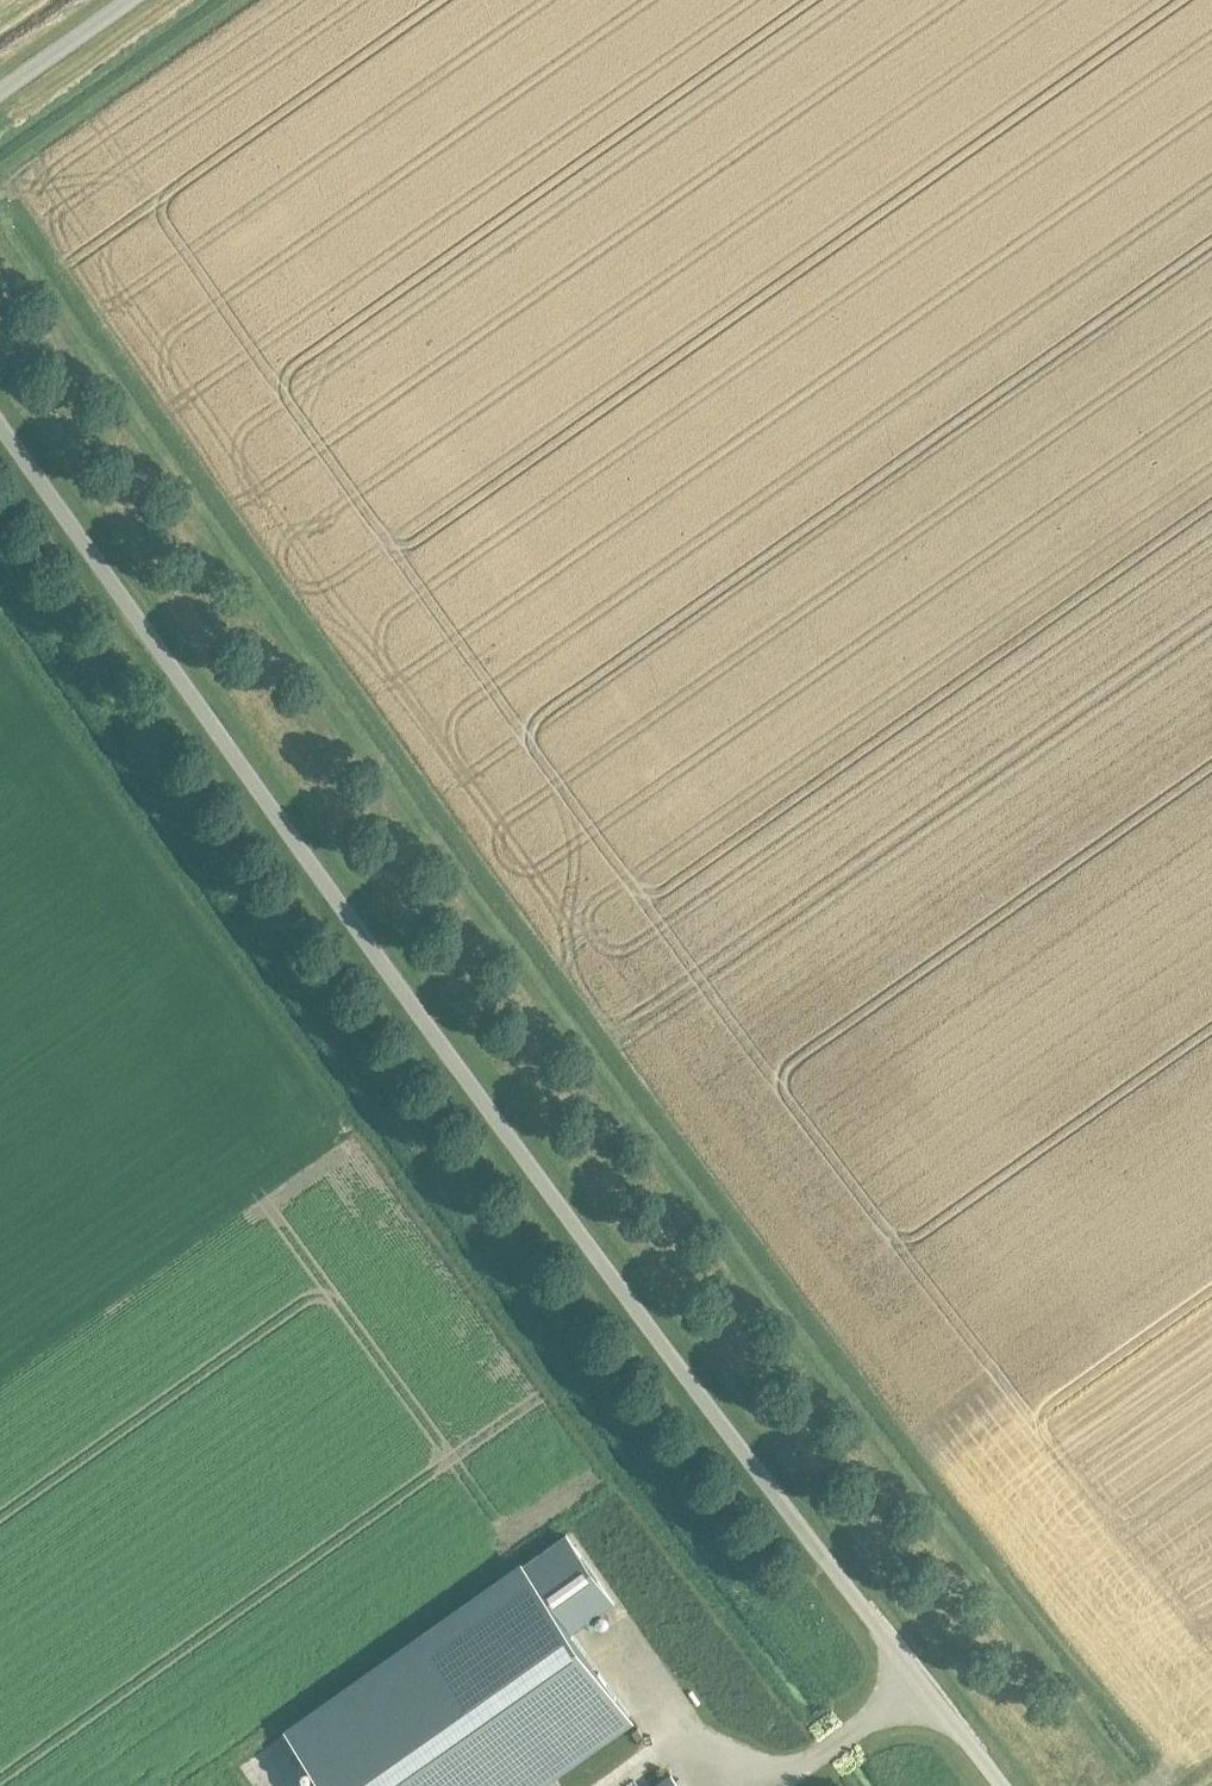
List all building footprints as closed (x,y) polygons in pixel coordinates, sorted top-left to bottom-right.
[(507,1576),(508,1577),(289,1731),(328,1785),(531,1785),(630,1716),(571,1632),(614,1602),(567,1535),(507,1576)] [(655,1785),(679,1785),(671,1775),(655,1785)]
